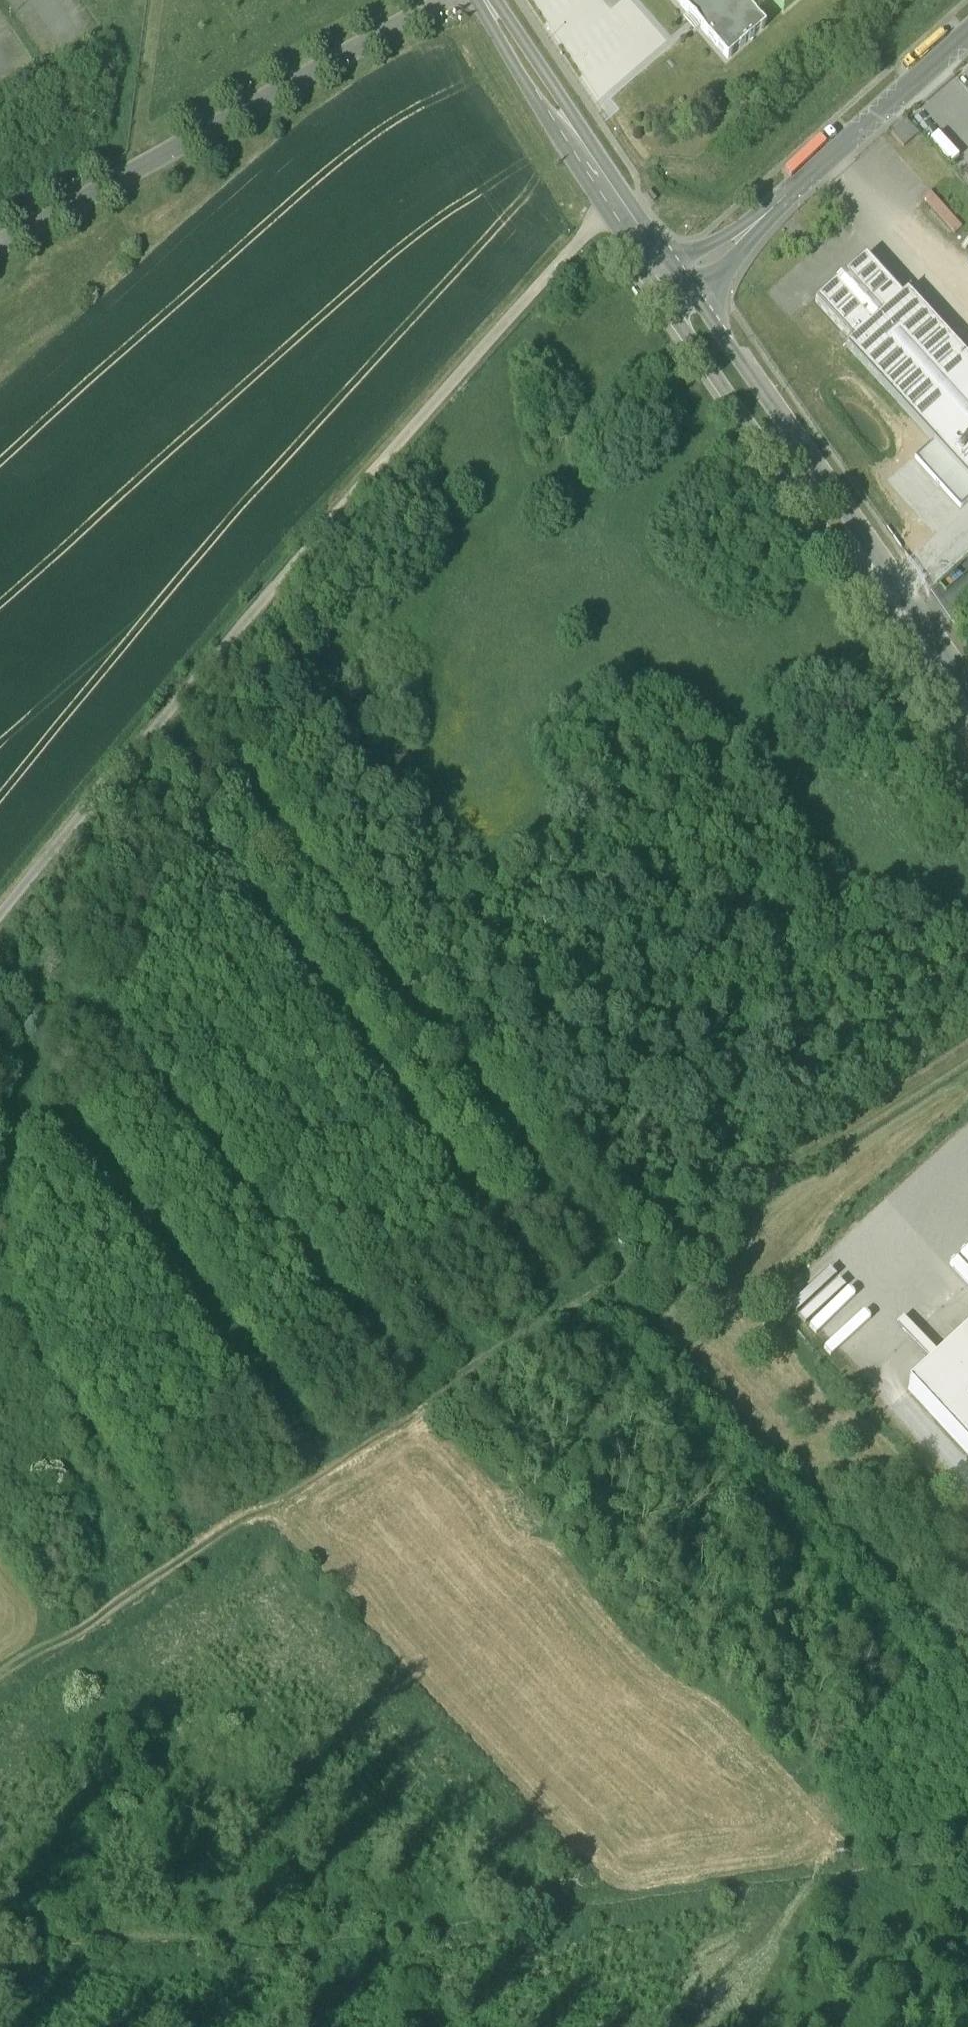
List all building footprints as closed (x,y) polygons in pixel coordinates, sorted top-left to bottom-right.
[(728,61),(766,28),(753,13),(768,0),(675,0),(728,61)] [(784,13),(798,0),(773,0),(784,13)] [(906,123),(892,136),(904,150),(919,137),(906,123)] [(866,258),(815,303),(851,343),(902,298),(866,258)] [(907,293),(851,343),(846,348),(933,445),(967,484),(967,360),(907,293)] [(967,501),(967,484),(933,445),(916,460),(960,509),(967,501)] [(967,1453),(967,1333),(908,1387),(967,1453)]
